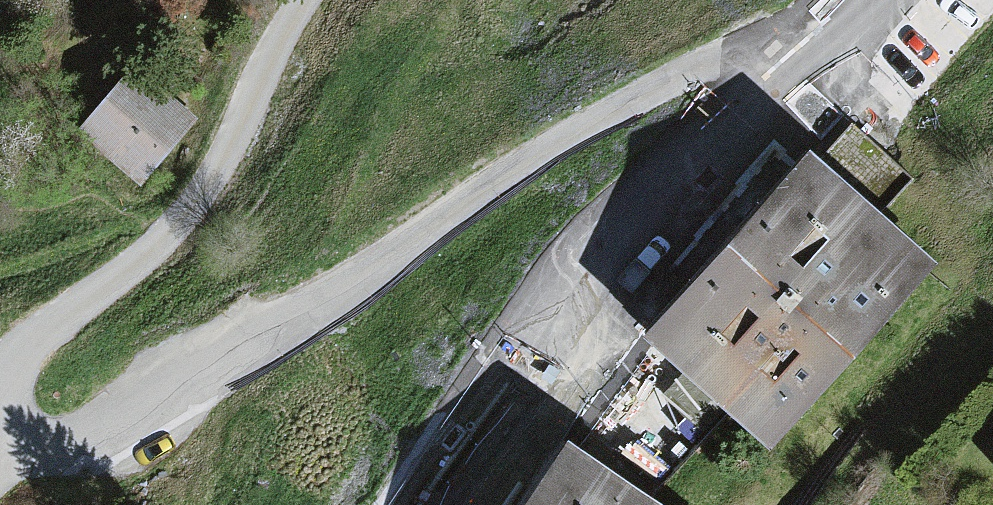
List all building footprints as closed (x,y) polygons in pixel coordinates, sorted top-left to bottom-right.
[(202,124),(137,66),(76,133),(141,192),(202,124)] [(935,269),(805,156),(642,341),(772,455),(935,269)] [(567,453),(532,504),(644,504),(567,453)]
